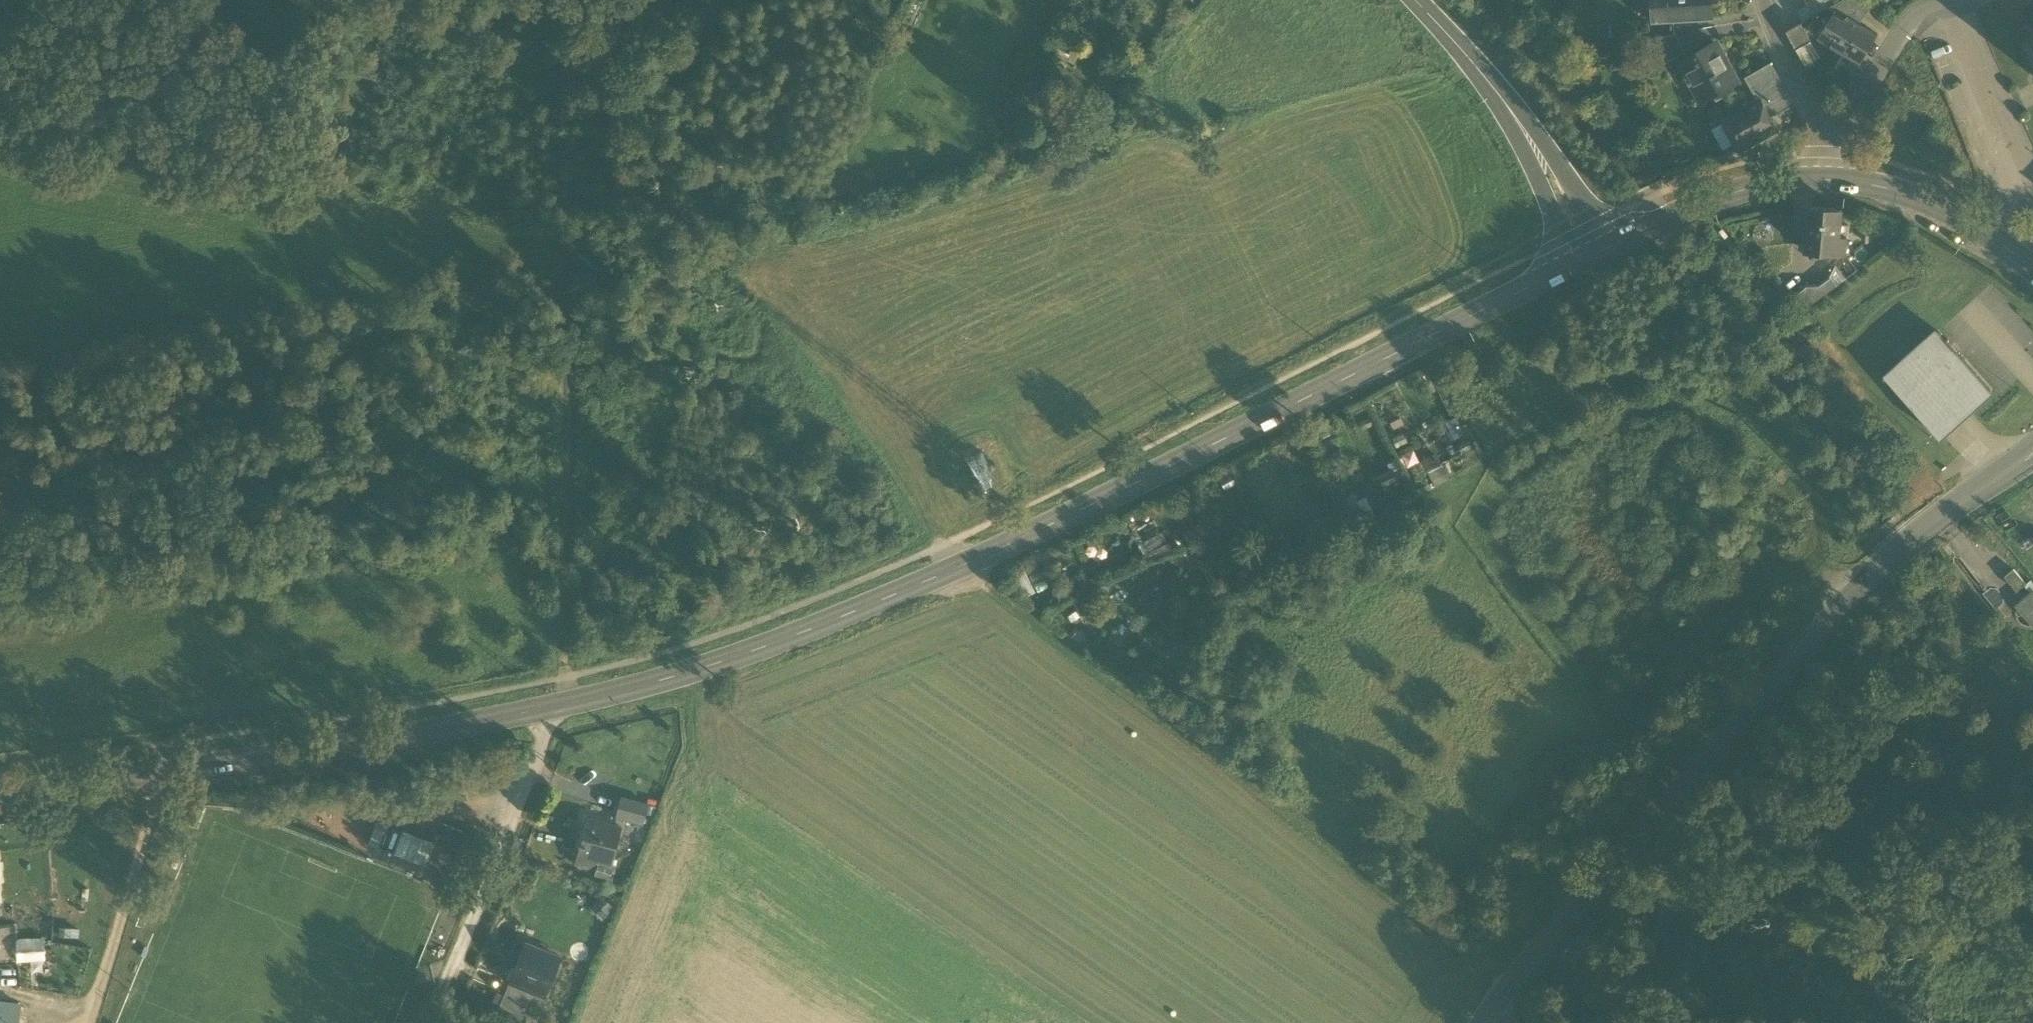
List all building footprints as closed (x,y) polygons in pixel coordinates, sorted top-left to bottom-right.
[(1654,23),(1675,22),(1675,17),(1713,15),(1712,0),(1653,0),(1654,23)] [(1805,21),(1836,3),(1834,0),(1818,0),(1799,11),(1805,21)] [(1859,24),(1871,9),(1863,0),(1843,0),(1831,7),(1836,10),(1859,24)] [(1820,38),(1861,62),(1877,35),(1859,24),(1836,10),(1820,38)] [(1787,31),(1795,47),(1810,39),(1802,22),(1787,31)] [(1644,40),(1660,66),(1684,51),(1674,35),(1656,38),(1644,40)] [(1820,58),(1810,39),(1795,47),(1805,66),(1820,58)] [(1696,75),(1708,98),(1739,81),(1731,65),(1728,66),(1715,43),(1680,62),(1689,79),(1696,75)] [(1072,45),(1068,54),(1070,55),(1067,61),(1074,65),(1082,50),(1072,45)] [(1068,54),(1057,48),(1050,62),(1063,69),(1067,61),(1070,55),(1068,54)] [(1794,104),(1780,79),(1772,63),(1746,77),(1752,88),(1754,93),(1759,100),(1761,99),(1770,117),(1794,104)] [(1736,143),(1740,150),(1777,129),(1770,117),(1761,99),(1759,100),(1724,120),(1725,121),(1736,143)] [(1736,143),(1725,121),(1712,129),(1723,150),(1736,143)] [(1808,252),(1837,254),(1839,237),(1841,210),(1811,207),(1810,218),(1809,229),(1808,252)] [(1847,238),(1839,237),(1837,254),(1846,255),(1847,238)] [(1830,278),(1837,286),(1847,278),(1837,265),(1830,278)] [(1820,286),(1825,294),(1837,286),(1830,278),(1820,286)] [(1790,301),(1800,313),(1825,294),(1820,286),(1807,287),(1790,301)] [(1946,339),(1939,331),(1886,379),(1938,436),(1991,389),(1957,352),(1959,350),(1947,338),(1946,339)] [(1414,460),(1424,487),(1446,479),(1435,452),(1414,460)] [(1145,549),(1164,543),(1160,532),(1141,539),(1145,549)] [(2005,577),(2017,592),(2026,584),(2014,570),(2005,577)] [(2032,623),(2032,594),(2019,606),(2032,623)] [(615,818),(643,825),(649,804),(621,797),(615,818)] [(574,864),(593,869),(595,863),(597,855),(610,859),(618,827),(586,819),(574,864)] [(376,820),(367,840),(390,850),(399,830),(376,820)] [(444,824),(436,844),(427,867),(443,873),(449,875),(446,881),(442,892),(455,897),(459,887),(459,886),(470,857),(471,858),(479,837),(444,824)] [(394,854),(427,867),(436,844),(402,831),(394,854)] [(609,863),(610,859),(597,855),(595,863),(608,866),(609,863)] [(615,865),(609,863),(608,866),(595,863),(593,869),(592,874),(611,879),(615,865)] [(436,889),(442,892),(446,881),(449,875),(443,873),(436,889)] [(614,908),(601,895),(589,908),(601,920),(614,908)] [(80,928),(58,926),(57,941),(79,942),(80,928)] [(16,958),(43,959),(44,941),(17,941),(16,958)] [(531,989),(543,993),(558,956),(525,943),(511,981),(531,989)] [(500,1010),(518,1022),(531,989),(511,981),(500,1010)] [(20,1004),(0,1003),(0,1022),(18,1022),(20,1004)]
